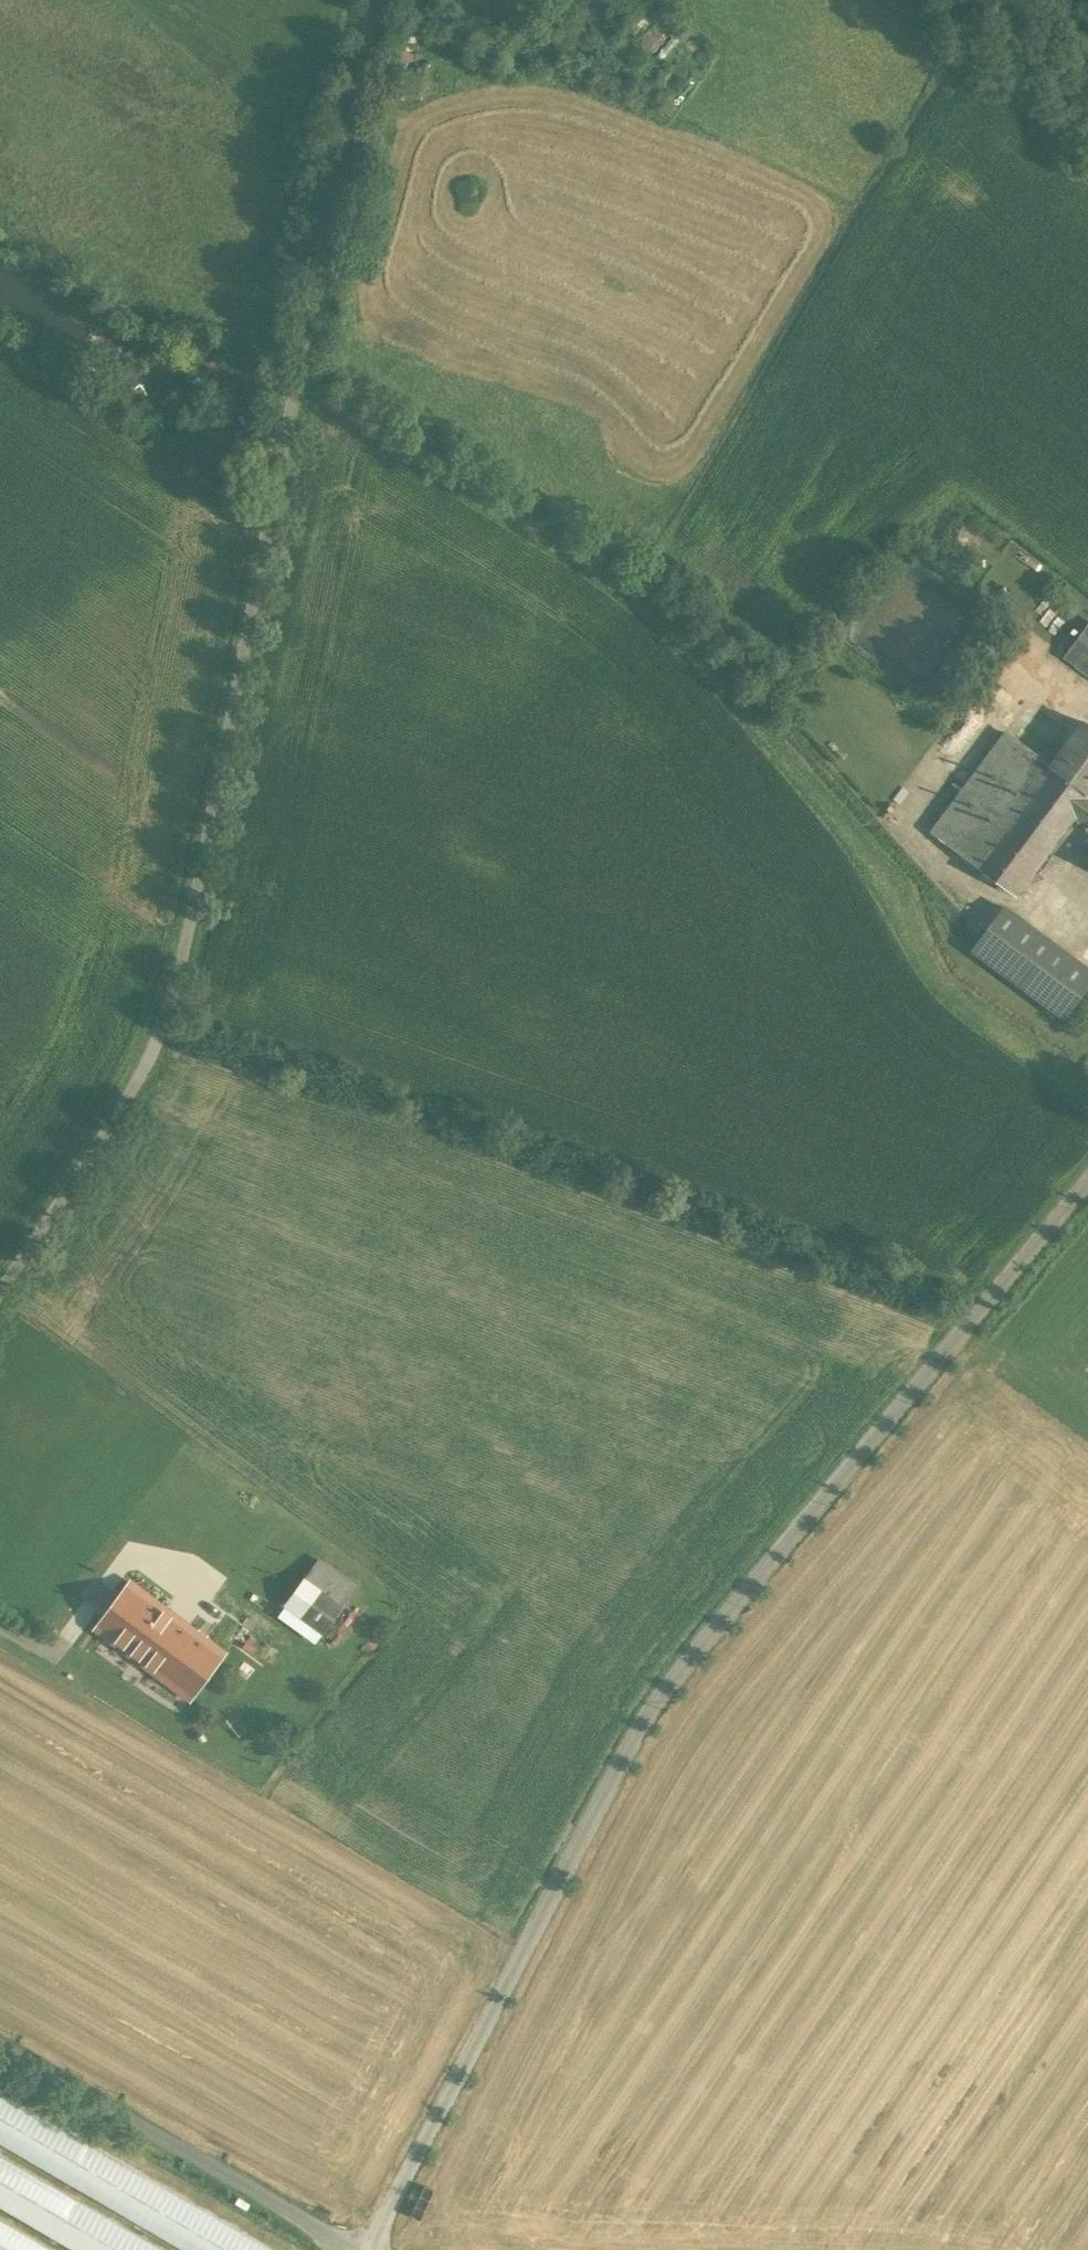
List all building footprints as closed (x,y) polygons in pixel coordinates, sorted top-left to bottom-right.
[(1066,654),(1087,671),(1087,624),(1066,654)] [(1084,720),(1051,764),(1087,791),(1087,723),(1084,720)] [(1008,732),(934,831),(977,864),(1051,764),(1008,732)] [(977,864),(1017,892),(1087,796),(1087,791),(1051,764),(977,864)] [(1074,815),(1087,826),(1087,796),(1074,815)] [(1005,906),(974,949),(1064,1015),(1087,983),(1087,967),(1005,906)] [(357,1588),(318,1561),(289,1604),(327,1631),(357,1588)] [(223,1653),(131,1585),(98,1629),(161,1675),(167,1667),(196,1689),(223,1653)] [(0,2095),(0,2141),(188,2249),(265,2249),(0,2095)] [(0,2159),(0,2204),(78,2249),(156,2249),(0,2159)] [(0,2222),(0,2249),(47,2249),(0,2222)]
